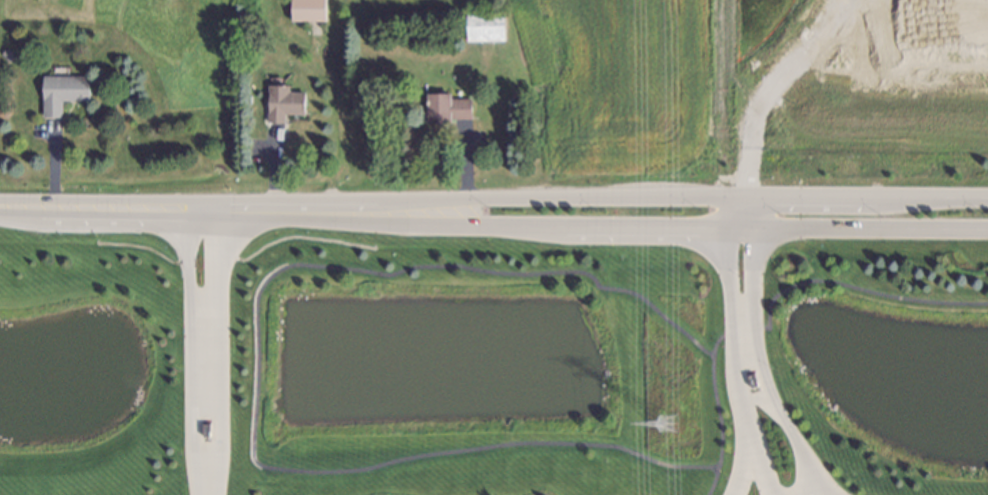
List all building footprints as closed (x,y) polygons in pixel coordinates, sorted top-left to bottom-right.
[(287,18),(288,0),(321,0),(320,19),(287,18)] [(462,38),(462,9),(500,9),(500,38),(462,38)] [(4,61),(0,56),(0,50),(3,48),(11,56),(4,61)] [(39,114),(39,73),(84,74),(83,98),(57,98),(57,115),(39,114)] [(263,119),(264,82),(286,83),(286,89),(301,89),(301,112),(280,111),(280,120),(263,119)] [(470,97),(470,116),(447,116),(447,122),(425,122),(425,93),(447,93),(447,97),(470,97)]
